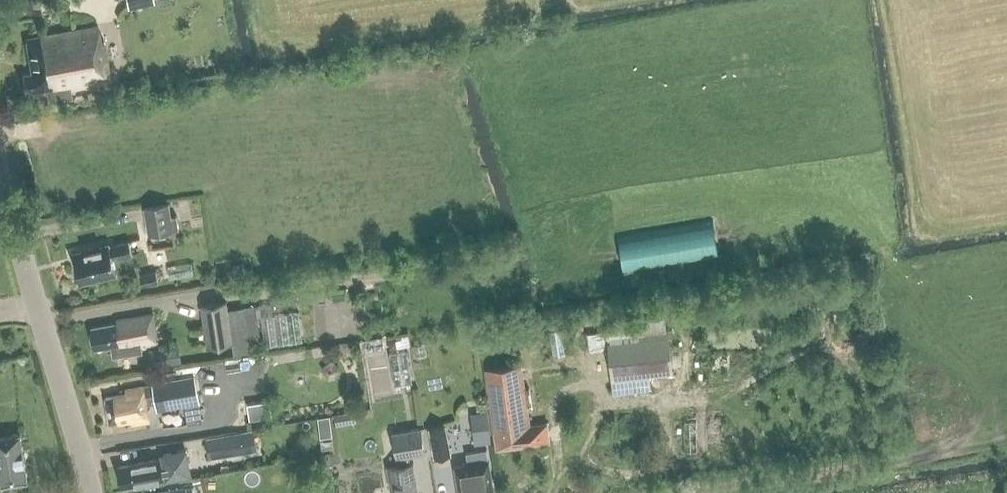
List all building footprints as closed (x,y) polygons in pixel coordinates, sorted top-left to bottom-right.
[(165,1),(165,0),(127,0),(128,9),(165,1)] [(111,80),(112,80),(112,78),(111,73),(106,44),(101,45),(98,27),(27,38),(33,72),(22,74),(25,91),(45,88),(47,102),(72,98),(70,87),(111,80)] [(169,206),(145,209),(149,236),(179,232),(177,218),(171,219),(169,206)] [(718,222),(621,235),(625,270),(722,257),(718,222)] [(131,257),(127,242),(74,254),(80,284),(115,276),(112,261),(131,257)] [(158,284),(155,274),(138,278),(141,288),(158,284)] [(233,343),(234,355),(262,351),(260,337),(256,304),(228,308),(227,303),(201,307),(206,347),(233,343)] [(92,327),(95,349),(112,346),(114,356),(142,352),(141,347),(158,345),(154,315),(117,320),(118,324),(92,327)] [(607,330),(587,333),(589,349),(609,347),(608,343),(607,330)] [(669,336),(608,343),(609,347),(612,376),(672,369),(669,336)] [(410,346),(409,339),(408,337),(388,340),(389,343),(390,349),(410,346)] [(341,372),(332,360),(320,369),(329,381),(341,372)] [(519,360),(520,365),(487,370),(497,450),(547,443),(545,424),(530,426),(527,406),(532,405),(529,388),(524,389),(520,360),(519,360)] [(227,373),(242,370),(240,361),(226,364),(227,373)] [(195,377),(194,375),(201,363),(176,367),(177,371),(151,375),(152,384),(195,377)] [(126,396),(107,399),(111,422),(131,419),(132,424),(150,422),(147,403),(155,402),(156,410),(184,406),(199,403),(195,377),(152,384),(153,387),(126,391),(126,396)] [(246,403),(249,422),(272,418),(269,399),(246,403)] [(199,403),(184,406),(187,424),(202,421),(199,403)] [(336,426),(343,424),(341,413),(334,415),(336,426)] [(449,456),(444,426),(429,429),(434,459),(449,456)] [(489,428),(473,430),(475,446),(491,443),(489,428)] [(255,430),(207,438),(211,458),(258,450),(255,430)] [(414,465),(411,465),(409,457),(425,454),(421,430),(394,435),(397,459),(398,459),(399,467),(388,469),(391,491),(394,490),(395,492),(419,492),(414,465)] [(1,487),(5,487),(5,483),(28,479),(20,434),(0,437),(0,492),(2,492),(1,487)] [(162,459),(119,467),(123,487),(166,479),(165,472),(167,471),(168,476),(190,472),(187,449),(165,454),(167,465),(164,466),(162,459)] [(468,465),(455,467),(460,492),(494,492),(487,450),(466,453),(468,465)] [(340,453),(327,454),(328,462),(341,461),(340,453)]
